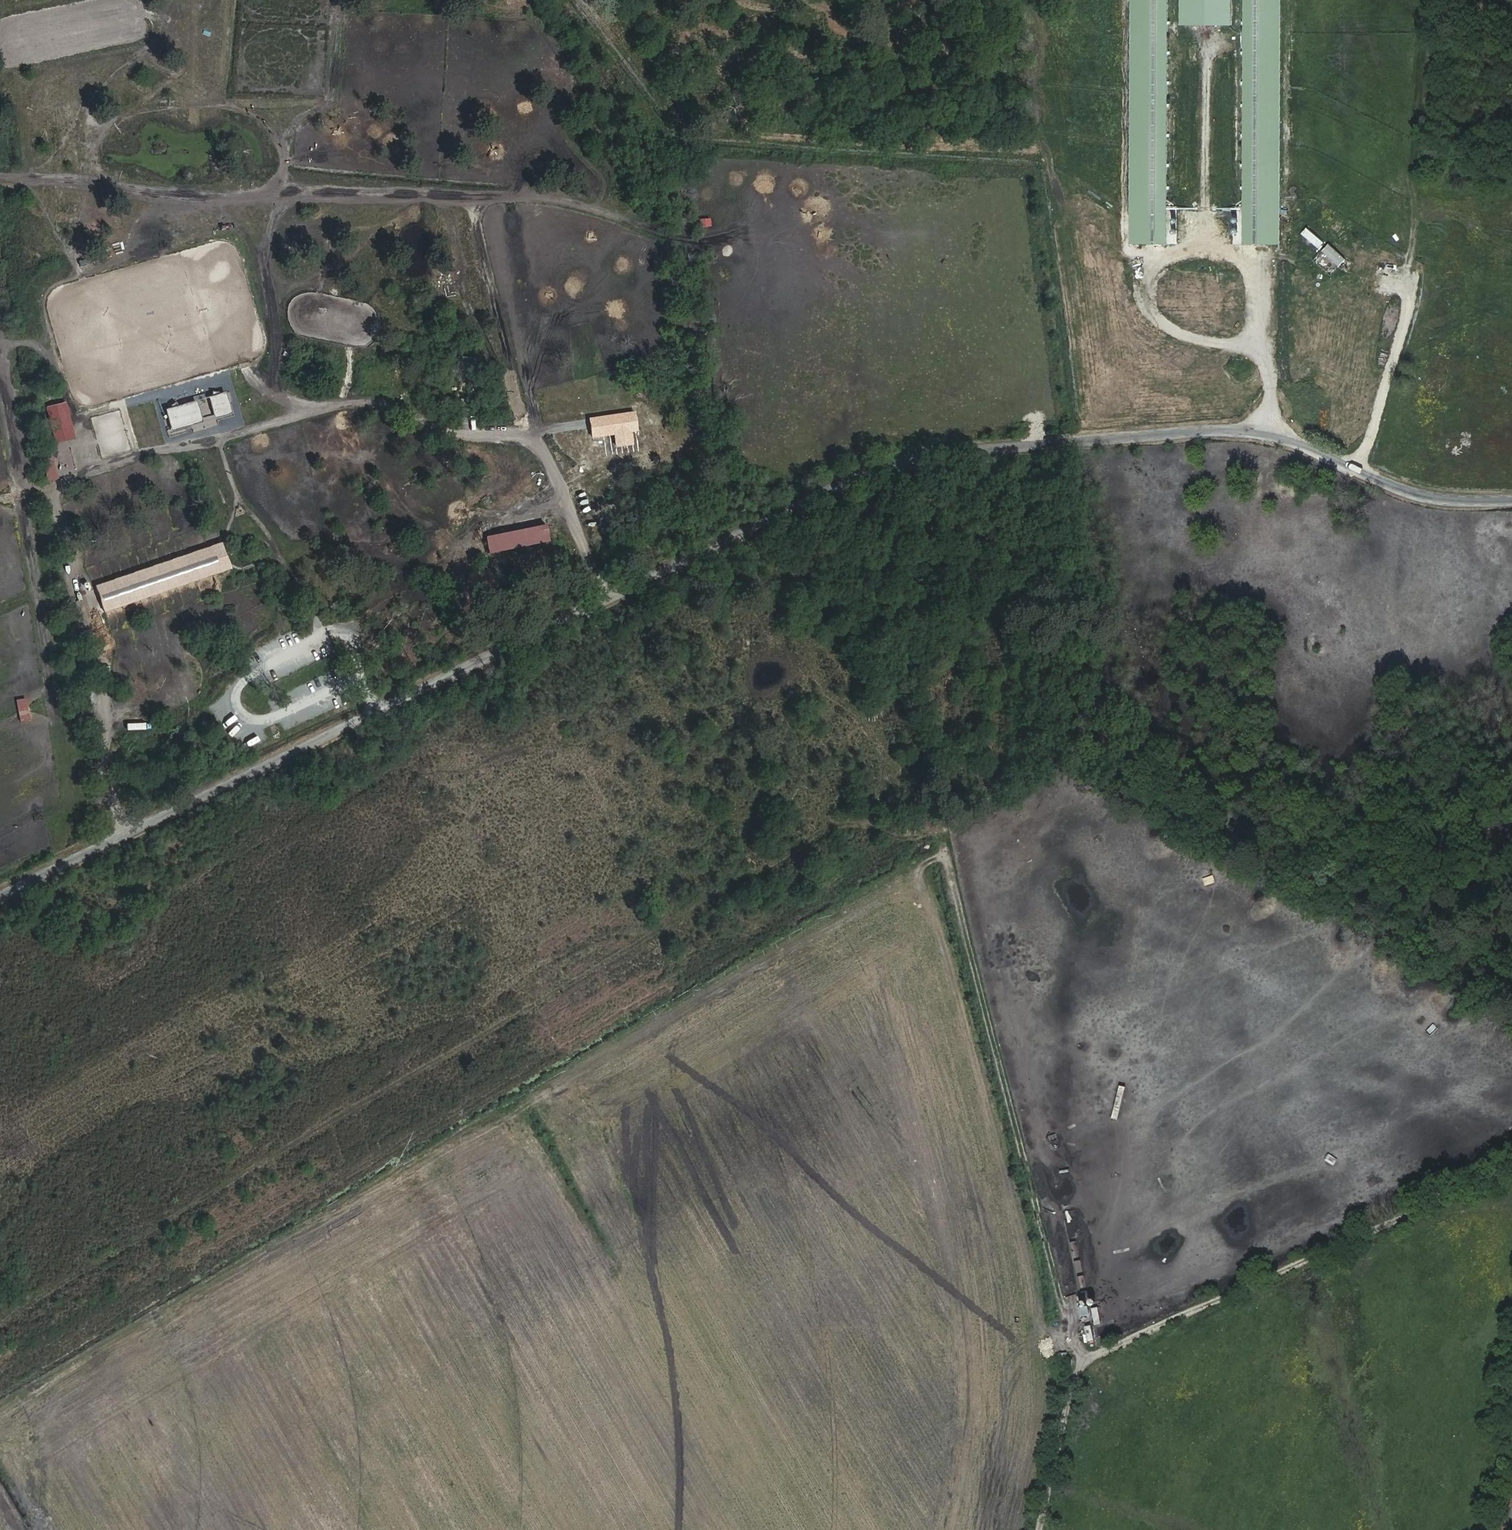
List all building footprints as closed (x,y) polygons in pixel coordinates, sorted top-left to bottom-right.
[(1127,244),(1166,244),(1166,0),(1127,0),(1127,244)] [(53,456),(42,458),(46,480),(57,478),(53,456)] [(584,515),(578,518),(585,536),(591,533),(584,515)] [(225,543),(96,586),(106,614),(234,570),(225,543)] [(18,722),(29,721),(27,697),(16,698),(18,722)]
